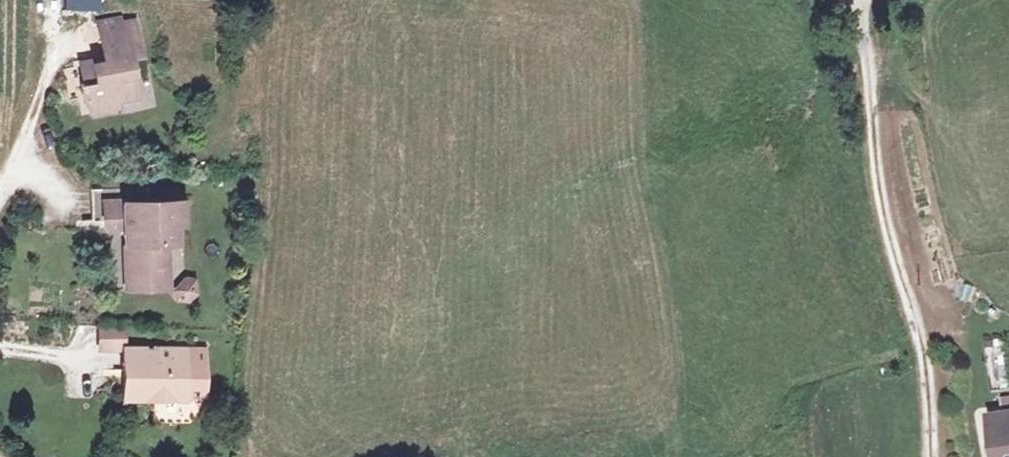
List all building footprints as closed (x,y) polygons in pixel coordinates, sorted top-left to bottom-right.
[(64,11),(101,12),(101,0),(64,0),(64,11)] [(112,109),(114,98),(116,88),(136,84),(134,70),(132,58),(143,55),(139,23),(126,24),(125,19),(102,23),(106,53),(108,62),(79,67),(80,83),(76,83),(78,98),(93,112),(112,109)] [(79,58),(79,67),(108,62),(106,53),(79,58)] [(145,69),(143,55),(132,58),(134,70),(145,69)] [(138,95),(136,84),(116,88),(114,98),(138,95)] [(123,220),(125,273),(163,271),(162,241),(171,242),(171,220),(180,219),(179,199),(123,202),(123,220)] [(106,221),(123,220),(123,202),(105,202),(106,221)] [(173,284),(171,242),(162,241),(163,271),(125,273),(126,287),(173,284)] [(196,303),(200,280),(177,276),(173,299),(196,303)] [(100,350),(125,350),(125,349),(126,328),(101,327),(100,350)] [(205,351),(125,349),(125,350),(124,372),(128,373),(128,399),(185,401),(185,399),(186,360),(205,360),(205,351)] [(205,360),(186,360),(185,399),(203,400),(205,360)] [(1006,414),(993,416),(999,456),(1008,456),(1008,413),(1006,414)]
